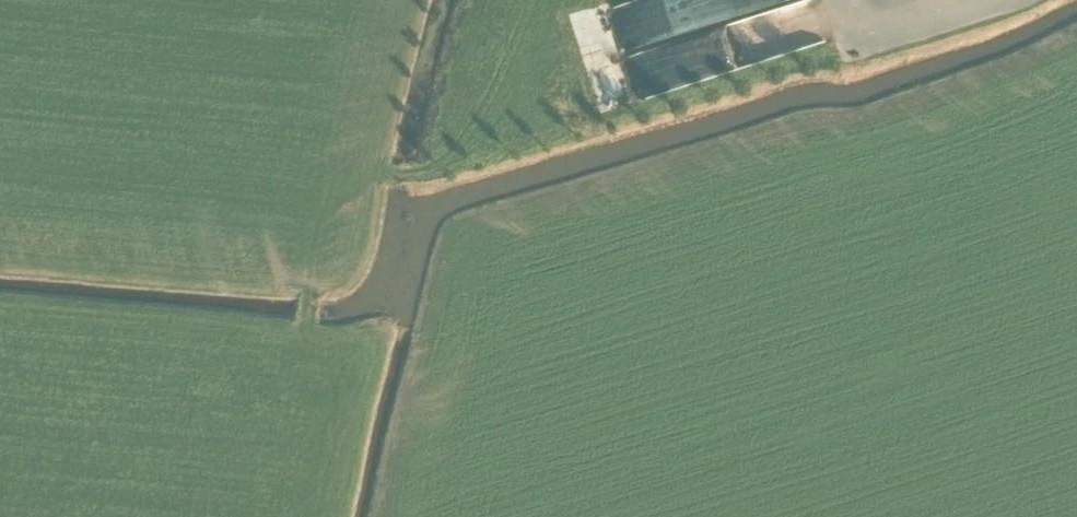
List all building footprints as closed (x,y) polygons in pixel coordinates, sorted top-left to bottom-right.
[(772,0),(729,0),(734,14),(772,0)]
